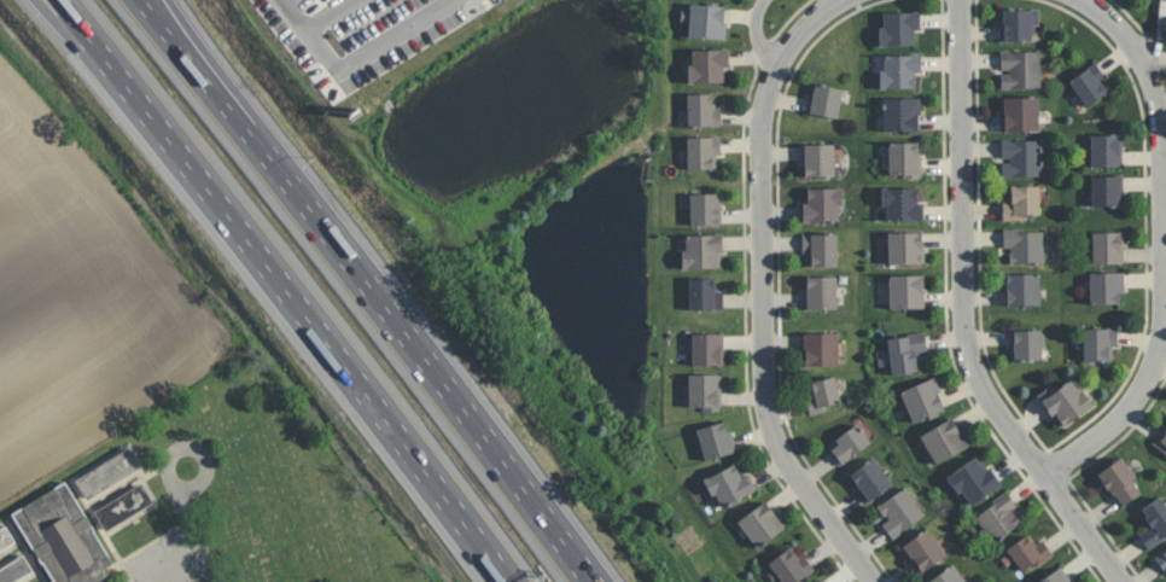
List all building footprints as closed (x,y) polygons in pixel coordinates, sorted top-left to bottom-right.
[(689,23),(688,38),(725,39),(726,7),(681,5),(681,22),(689,23)] [(1039,9),(1002,10),(1003,41),(1033,41),(1032,25),(1040,24),(1039,9)] [(919,12),(881,12),(881,47),(914,46),(914,31),(920,31),(919,12)] [(689,50),(690,83),(724,82),(723,68),(729,68),(728,49),(689,50)] [(1041,88),(1040,52),(1001,52),(1001,72),(1001,89),(1041,88)] [(920,54),(881,55),(882,89),(916,88),(915,73),(921,73),(920,54)] [(1086,108),(1112,90),(1093,64),(1068,82),(1086,108)] [(843,89),(815,84),(809,113),(837,118),(843,89)] [(721,107),(712,107),(712,94),(688,93),(687,126),(721,127),(721,107)] [(1004,131),(1038,131),(1038,97),(1004,98),(1004,131)] [(919,98),(883,98),(883,131),(920,131),(919,98)] [(1091,135),(1092,167),(1122,166),(1121,135),(1091,135)] [(719,136),(687,137),(688,170),(720,169),(719,136)] [(1042,140),(1001,141),(1002,161),(1001,161),(1001,178),(1042,177),(1042,140)] [(889,143),(889,176),(920,175),(919,142),(889,143)] [(834,144),(804,145),(805,178),(835,177),(834,144)] [(1092,207),(1122,206),(1121,176),(1091,176),(1092,207)] [(1002,219),(1039,219),(1040,186),(1011,186),(1011,202),(1003,201),(1002,219)] [(807,188),(807,202),(802,202),(803,222),(841,221),(841,187),(807,188)] [(883,188),(884,222),(923,221),(923,202),(918,203),(917,187),(883,188)] [(690,225),(721,225),(721,193),(690,194),(690,225)] [(1043,264),(1043,230),(1003,231),(1003,248),(1010,248),(1010,264),(1043,264)] [(888,264),(923,264),(923,232),(888,232),(888,264)] [(1092,232),(1092,264),(1123,264),(1123,232),(1092,232)] [(684,269),(722,268),(721,234),(683,235),(684,269)] [(812,267),(837,267),(838,234),(803,234),(803,253),(812,253),(812,267)] [(1089,273),(1089,304),(1122,304),(1122,273),(1089,273)] [(1006,305),(1039,306),(1040,274),(1007,274),(1006,305)] [(889,276),(889,309),(924,308),(923,275),(889,276)] [(807,309),(837,309),(837,276),(807,276),(807,309)] [(714,278),(689,278),(689,310),(723,310),(723,290),(714,290),(714,278)] [(1084,361),(1113,361),(1112,347),(1117,347),(1117,328),(1084,329),(1084,361)] [(1043,360),(1043,330),(1013,330),(1013,360),(1043,360)] [(723,333),(692,334),(693,365),(723,365),(723,333)] [(838,333),(804,334),(805,367),(839,366),(838,333)] [(920,372),(918,352),(926,352),(925,334),(888,337),(891,375),(920,372)] [(721,374),(688,375),(689,408),(702,407),(702,412),(721,412),(721,374)] [(809,413),(841,406),(835,377),(810,382),(813,394),(806,396),(809,413)] [(901,389),(910,422),(945,412),(936,379),(901,389)] [(1064,428),(1092,404),(1070,379),(1057,390),(1051,384),(1036,397),(1064,428)] [(936,465),(969,446),(953,417),(919,436),(936,465)] [(696,429),(705,461),(736,452),(727,420),(696,429)] [(871,443),(856,424),(834,440),(837,444),(828,452),(839,467),(871,443)] [(1165,455),(1165,425),(1152,445),(1165,455)] [(141,468),(128,448),(75,480),(87,500),(141,468)] [(1001,484),(989,467),(986,469),(977,456),(948,477),(969,507),(1001,484)] [(1136,478),(1122,457),(1098,473),(1120,507),(1141,494),(1132,481),(1136,478)] [(892,486),(875,458),(848,474),(865,502),(892,486)] [(757,492),(749,474),(741,478),(736,465),(705,478),(718,508),(757,492)] [(52,581),(98,581),(108,577),(104,569),(112,565),(68,482),(14,511),(52,581)] [(94,508),(104,529),(153,506),(144,485),(94,508)] [(925,516),(905,487),(877,506),(887,520),(881,525),(892,540),(925,516)] [(975,517),(994,543),(1021,522),(1011,510),(1017,506),(1007,492),(975,517)] [(1148,549),(1165,537),(1165,505),(1160,497),(1140,510),(1151,526),(1138,535),(1148,549)] [(737,521),(757,549),(786,527),(766,500),(737,521)] [(16,542),(6,526),(0,529),(0,552),(16,542)] [(946,556),(928,528),(900,547),(918,575),(946,556)] [(1042,539),(1033,545),(1026,535),(1006,549),(1022,571),(1034,563),(1037,567),(1053,556),(1042,539)] [(812,572),(794,545),(766,564),(778,581),(797,581),(812,572)] [(1165,574),(1165,550),(1155,558),(1165,574)] [(27,558),(0,569),(0,581),(18,581),(34,575),(27,558)] [(952,563),(928,581),(966,581),(952,563)] [(1060,567),(1038,581),(1070,581),(1060,567)]
